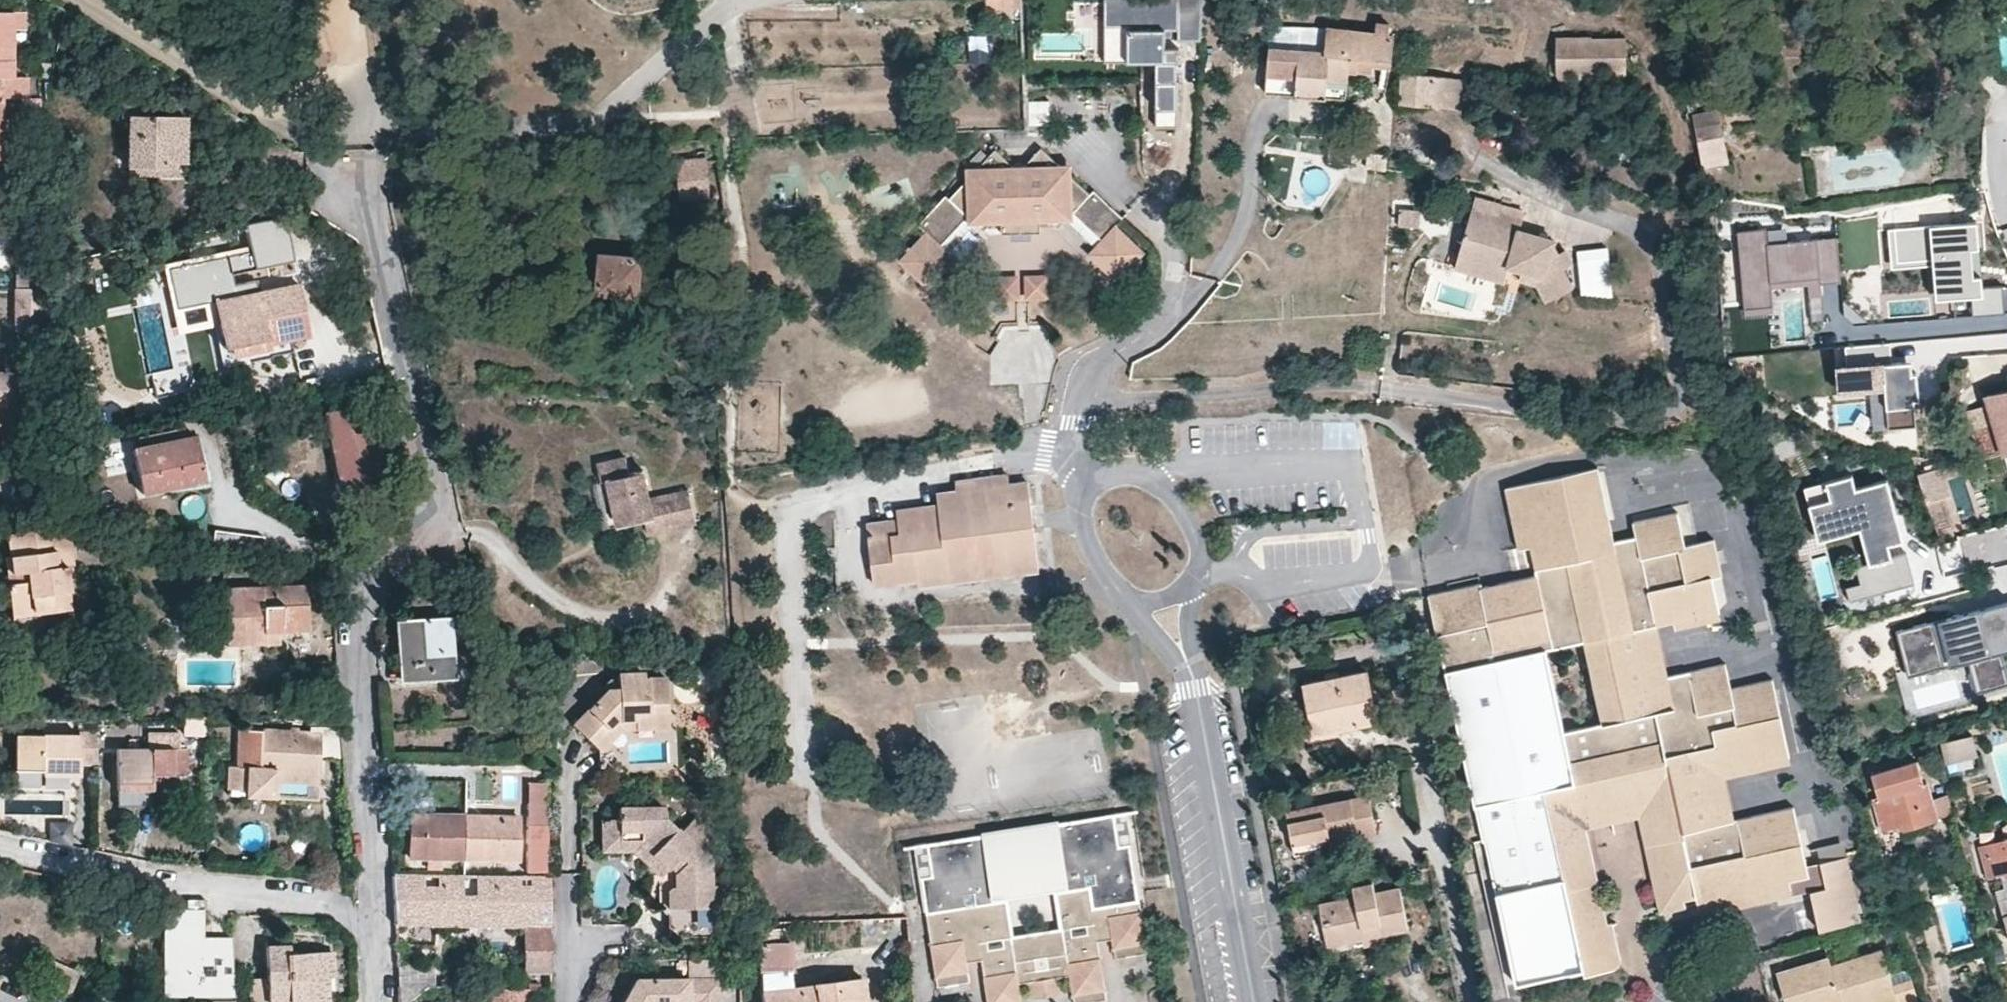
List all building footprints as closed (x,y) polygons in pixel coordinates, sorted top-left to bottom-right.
[(1105,60),(1155,63),(1152,125),(1173,126),(1178,50),(1165,50),(1166,33),(1178,34),(1177,42),(1200,44),(1203,0),(1108,0),(1105,60)] [(3,97),(28,96),(26,78),(11,77),(11,31),(23,31),(24,11),(0,12),(0,97),(3,97)] [(1271,28),(1266,92),(1345,98),(1349,56),(1392,60),(1394,36),(1387,35),(1388,23),(1377,22),(1375,30),(1325,27),(1324,30),(1271,28)] [(1556,39),(1556,74),(1624,74),(1624,40),(1556,39)] [(1402,73),(1400,102),(1465,108),(1467,81),(1432,76),(1402,73)] [(1556,74),(1556,82),(1624,82),(1624,74),(1556,74)] [(21,127),(43,125),(50,96),(28,96),(25,109),(21,127)] [(132,172),(167,171),(166,163),(188,163),(185,118),(151,120),(150,97),(119,99),(120,124),(129,124),(131,147),(132,172)] [(1029,123),(1050,123),(1050,99),(1029,99),(1029,123)] [(1728,165),(1729,162),(1719,110),(1692,115),(1701,164),(1704,169),(1728,165)] [(1034,147),(1020,164),(1004,166),(985,151),(944,201),(940,201),(916,231),(922,238),(898,268),(924,291),(951,259),(945,253),(969,225),(975,231),(979,231),(987,221),(995,221),(998,231),(1037,228),(1037,217),(1047,215),(1057,223),(1065,214),(1097,240),(1116,217),(1122,210),(1090,184),(1087,188),(1034,147)] [(704,158),(676,161),(679,201),(707,198),(704,158)] [(132,172),(133,180),(190,176),(188,163),(166,163),(167,171),(132,172)] [(1472,198),(1465,218),(1487,224),(1493,204),(1472,198)] [(1506,266),(1508,255),(1523,259),(1519,270),(1543,275),(1556,298),(1571,290),(1563,272),(1574,268),(1566,253),(1559,255),(1550,242),(1547,239),(1538,236),(1531,240),(1526,245),(1513,241),(1517,229),(1522,213),(1493,204),(1487,224),(1465,218),(1453,257),(1504,271),(1506,266)] [(300,266),(285,208),(235,221),(240,243),(157,264),(191,397),(223,388),(216,364),(305,340),(292,291),(261,299),(256,278),(300,266)] [(1400,224),(1419,224),(1419,208),(1400,208),(1400,224)] [(1097,240),(1092,248),(1122,273),(1147,244),(1116,217),(1097,240)] [(1975,223),(1896,228),(1898,266),(1939,263),(1941,299),(1979,296),(1975,223)] [(1517,229),(1513,241),(1526,245),(1531,240),(1538,236),(1531,234),(1517,229)] [(1765,230),(1736,232),(1741,309),(1771,307),(1770,286),(1840,282),(1837,239),(1766,244),(1765,230)] [(1607,248),(1577,251),(1581,295),(1612,296),(1607,248)] [(596,290),(636,294),(638,268),(639,257),(599,253),(596,290)] [(1508,255),(1506,266),(1519,270),(1523,259),(1508,255)] [(1453,257),(1450,269),(1500,283),(1502,276),(1504,271),(1453,257)] [(1516,279),(1533,284),(1544,304),(1556,298),(1543,275),(1519,270),(1516,279)] [(1031,292),(1049,290),(1047,271),(1028,273),(1031,292)] [(15,318),(36,317),(35,272),(14,272),(15,318)] [(996,278),(998,295),(1018,293),(1015,275),(996,278)] [(1907,362),(1832,366),(1834,394),(1882,392),(1883,408),(1886,408),(1887,428),(1913,427),(1912,400),(1915,400),(1914,374),(1908,375),(1907,362)] [(1982,458),(2004,451),(2006,461),(2006,390),(1987,396),(1988,403),(1967,410),(1982,458)] [(354,407),(326,412),(333,454),(340,488),(369,483),(379,481),(364,404),(354,407)] [(702,409),(702,421),(715,421),(715,410),(702,409)] [(167,442),(159,443),(153,445),(152,435),(136,439),(138,448),(131,449),(134,463),(122,465),(124,475),(136,473),(140,492),(154,490),(167,487),(203,480),(197,448),(190,450),(187,438),(184,439),(183,429),(166,432),(167,442)] [(159,443),(167,442),(166,432),(157,434),(159,443)] [(195,436),(187,438),(190,450),(197,448),(195,436)] [(136,439),(129,440),(131,449),(138,448),(136,439)] [(203,447),(197,448),(203,480),(167,487),(168,491),(207,486),(210,482),(211,478),(203,447)] [(328,455),(332,492),(338,498),(370,489),(369,483),(340,488),(333,454),(328,455)] [(1534,571),(1478,582),(1476,578),(1424,589),(1440,667),(1469,799),(1475,836),(1494,832),(1500,861),(1492,862),(1516,975),(1583,959),(1584,967),(1621,959),(1613,917),(1607,917),(1585,812),(1638,800),(1660,900),(1696,890),(1699,901),(1790,881),(1788,875),(1808,871),(1794,807),(1793,802),(1733,814),(1723,765),(1790,750),(1774,673),(1732,683),(1726,660),(1668,671),(1674,704),(1627,715),(1611,630),(1658,621),(1676,617),(1720,607),(1714,574),(1723,572),(1716,535),(1687,542),(1680,509),(1635,518),(1638,534),(1613,540),(1598,464),(1505,484),(1517,542),(1529,540),(1534,571)] [(1938,467),(1918,473),(1927,502),(1947,496),(1938,467)] [(628,470),(599,476),(603,493),(610,491),(619,537),(646,532),(655,530),(651,512),(645,483),(631,486),(628,470)] [(1852,474),(1822,482),(1835,529),(1860,523),(1870,562),(1853,566),(1859,587),(1844,591),(1847,601),(1913,584),(1905,553),(1886,558),(1883,545),(1902,541),(1886,479),(1856,487),(1852,474)] [(1008,484),(1008,475),(996,477),(996,485),(1008,484)] [(916,578),(916,585),(1038,568),(1027,481),(1008,484),(996,485),(996,477),(954,482),(955,492),(936,494),(936,505),(896,510),(896,520),(866,523),(867,538),(888,536),(894,580),(916,578)] [(690,504),(671,508),(677,540),(697,536),(690,504)] [(671,508),(651,512),(655,530),(646,532),(649,546),(677,540),(671,508)] [(7,573),(13,573),(14,582),(8,583),(7,583),(11,616),(33,614),(32,597),(69,593),(65,568),(73,567),(69,535),(53,537),(52,529),(7,534),(10,557),(6,557),(7,573)] [(888,536),(867,538),(873,583),(894,580),(888,536)] [(1939,553),(1943,569),(1962,565),(1958,549),(1939,553)] [(263,645),(263,633),(277,633),(307,632),(306,585),(224,588),(225,646),(263,645)] [(32,597),(33,614),(70,611),(70,601),(69,593),(32,597)] [(1895,630),(1907,677),(1968,663),(1975,691),(2006,683),(2006,674),(2002,655),(2006,653),(2006,602),(1895,630)] [(1722,614),(1720,607),(1676,617),(1678,623),(1722,614)] [(459,661),(451,661),(448,617),(404,620),(405,652),(401,652),(403,683),(464,680),(463,668),(459,669),(459,661)] [(404,620),(393,620),(395,683),(403,683),(401,652),(405,652),(404,620)] [(1668,671),(1658,621),(1611,630),(1627,715),(1674,704),(1668,671)] [(263,633),(263,645),(277,645),(277,633),(263,633)] [(1311,723),(1335,718),(1337,726),(1376,719),(1366,670),(1307,682),(1303,682),(1311,723)] [(617,720),(633,720),(635,713),(667,714),(666,678),(645,679),(644,672),(617,674),(618,689),(609,689),(573,725),(593,745),(617,720)] [(635,713),(633,720),(617,720),(593,745),(600,751),(623,730),(669,728),(667,714),(635,713)] [(273,797),(273,782),(307,783),(310,757),(322,757),(340,757),(338,731),(336,715),(309,715),(308,734),(239,729),(236,766),(227,765),(226,794),(273,797)] [(1337,726),(1335,718),(1311,723),(1312,731),(1316,731),(1337,726)] [(78,735),(41,735),(14,736),(14,769),(40,769),(66,770),(67,763),(78,763),(95,764),(96,730),(79,731),(78,735)] [(152,784),(152,775),(171,776),(172,748),(172,738),(149,738),(147,749),(117,748),(117,783),(152,784)] [(1939,747),(1945,771),(1978,762),(1972,739),(1939,747)] [(171,776),(185,775),(186,749),(172,748),(171,776)] [(310,757),(307,783),(273,782),(273,797),(319,799),(322,757),(310,757)] [(40,769),(41,774),(78,774),(78,763),(67,763),(66,770),(40,769)] [(155,789),(184,789),(184,777),(155,777),(155,789)] [(1872,796),(1880,827),(1902,822),(1904,828),(1936,818),(1925,781),(1872,796)] [(546,783),(526,783),(526,840),(526,853),(527,870),(549,870),(549,822),(549,802),(546,783)] [(1320,842),(1319,836),(1354,829),(1356,835),(1376,832),(1369,794),(1285,809),(1293,853),(1321,847),(1320,842)] [(644,861),(659,873),(661,905),(670,906),(680,906),(680,934),(718,933),(717,882),(711,883),(710,847),(706,842),(712,833),(692,817),(680,830),(663,817),(643,817),(643,808),(619,809),(619,815),(620,839),(640,838),(653,848),(644,861)] [(643,808),(643,817),(663,817),(663,809),(643,808)] [(516,816),(462,814),(409,813),(408,858),(433,859),(433,869),(446,869),(447,858),(462,859),(516,859),(516,852),(516,839),(516,816)] [(4,831),(70,833),(71,816),(5,814),(4,831)] [(602,816),(602,851),(632,852),(644,861),(653,848),(640,838),(620,839),(619,815),(602,816)] [(1138,850),(1129,851),(1126,822),(932,840),(935,873),(924,874),(934,981),(938,981),(961,979),(966,978),(964,958),(979,956),(984,1001),(1014,1001),(1013,981),(1065,977),(1067,1001),(1101,1001),(1095,946),(1113,944),(1115,965),(1118,965),(1146,963),(1148,962),(1138,850)] [(1356,835),(1354,829),(1319,836),(1320,842),(1356,835)] [(1979,844),(1988,875),(2000,872),(2004,884),(1995,886),(2006,928),(2006,836),(1979,844)] [(516,852),(526,853),(526,840),(516,839),(516,852)] [(1862,913),(1847,848),(1821,854),(1826,879),(1810,883),(1819,921),(1862,913)] [(394,922),(420,924),(514,923),(514,932),(523,932),(522,970),(549,971),(549,946),(550,923),(549,874),(462,874),(391,874),(394,922)] [(1363,935),(1363,928),(1379,925),(1379,932),(1407,928),(1398,887),(1374,891),(1372,881),(1353,885),(1354,895),(1319,902),(1322,922),(1326,942),(1363,935)] [(64,898),(65,907),(80,909),(79,901),(64,898)] [(680,906),(670,906),(670,934),(680,934),(680,906)] [(232,990),(231,937),(200,937),(199,910),(170,911),(172,991),(201,990),(232,990)] [(1380,939),(1379,932),(1379,925),(1363,928),(1363,935),(1364,942),(1380,939)] [(787,941),(755,945),(761,992),(762,1001),(864,1001),(862,984),(860,977),(816,982),(814,985),(793,988),(787,941)] [(327,952),(289,953),(288,946),(266,946),(268,1001),(318,1001),(317,978),(325,978),(327,978),(327,952)] [(1891,981),(1881,949),(1831,963),(1842,1001),(1864,1001),(1870,1000),(1894,993),(1897,1001),(1898,1001),(1919,1001),(1911,975),(1891,981)] [(1842,1001),(1831,963),(1829,955),(1777,970),(1786,1001),(1839,1001),(1842,1001)] [(399,1001),(436,1001),(434,963),(397,964),(399,1001)] [(1118,965),(1118,973),(1145,970),(1146,963),(1118,965)] [(673,1001),(694,1001),(703,1001),(720,1001),(721,978),(638,978),(622,1001),(672,1001),(673,1001)] [(938,981),(938,987),(962,986),(961,979),(938,981)] [(31,1001),(32,1001),(66,1001),(67,999),(38,986),(31,1001)] [(1870,1001),(1891,1001),(1897,1001),(1894,993),(1870,1000),(1870,1001)]
